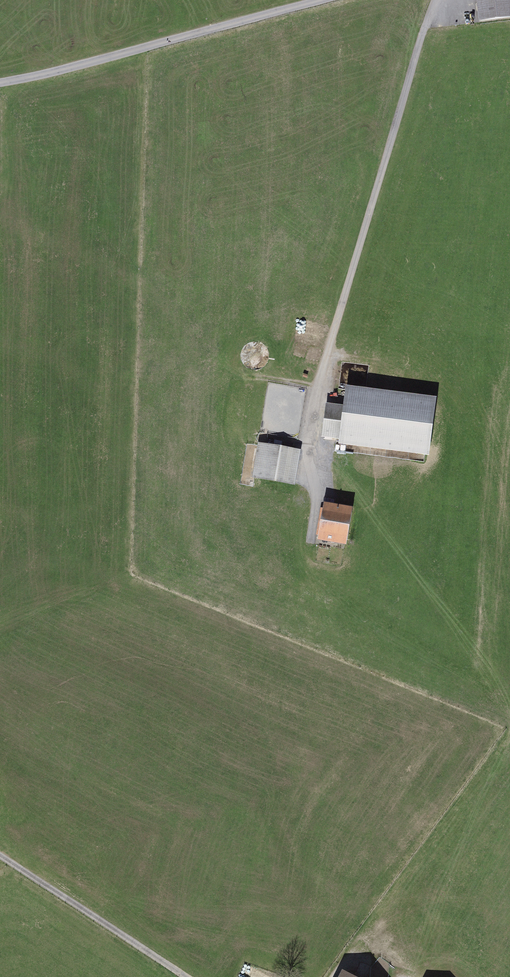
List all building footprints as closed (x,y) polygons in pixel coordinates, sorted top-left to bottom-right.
[(481,25),(509,21),(509,0),(478,0),(481,25)] [(436,395),(345,384),(343,404),(326,402),(322,436),(339,438),(339,443),(429,454),(436,395)] [(301,449),(258,442),(252,477),(295,484),(301,449)] [(355,507),(327,503),(322,540),(350,544),(355,507)]
